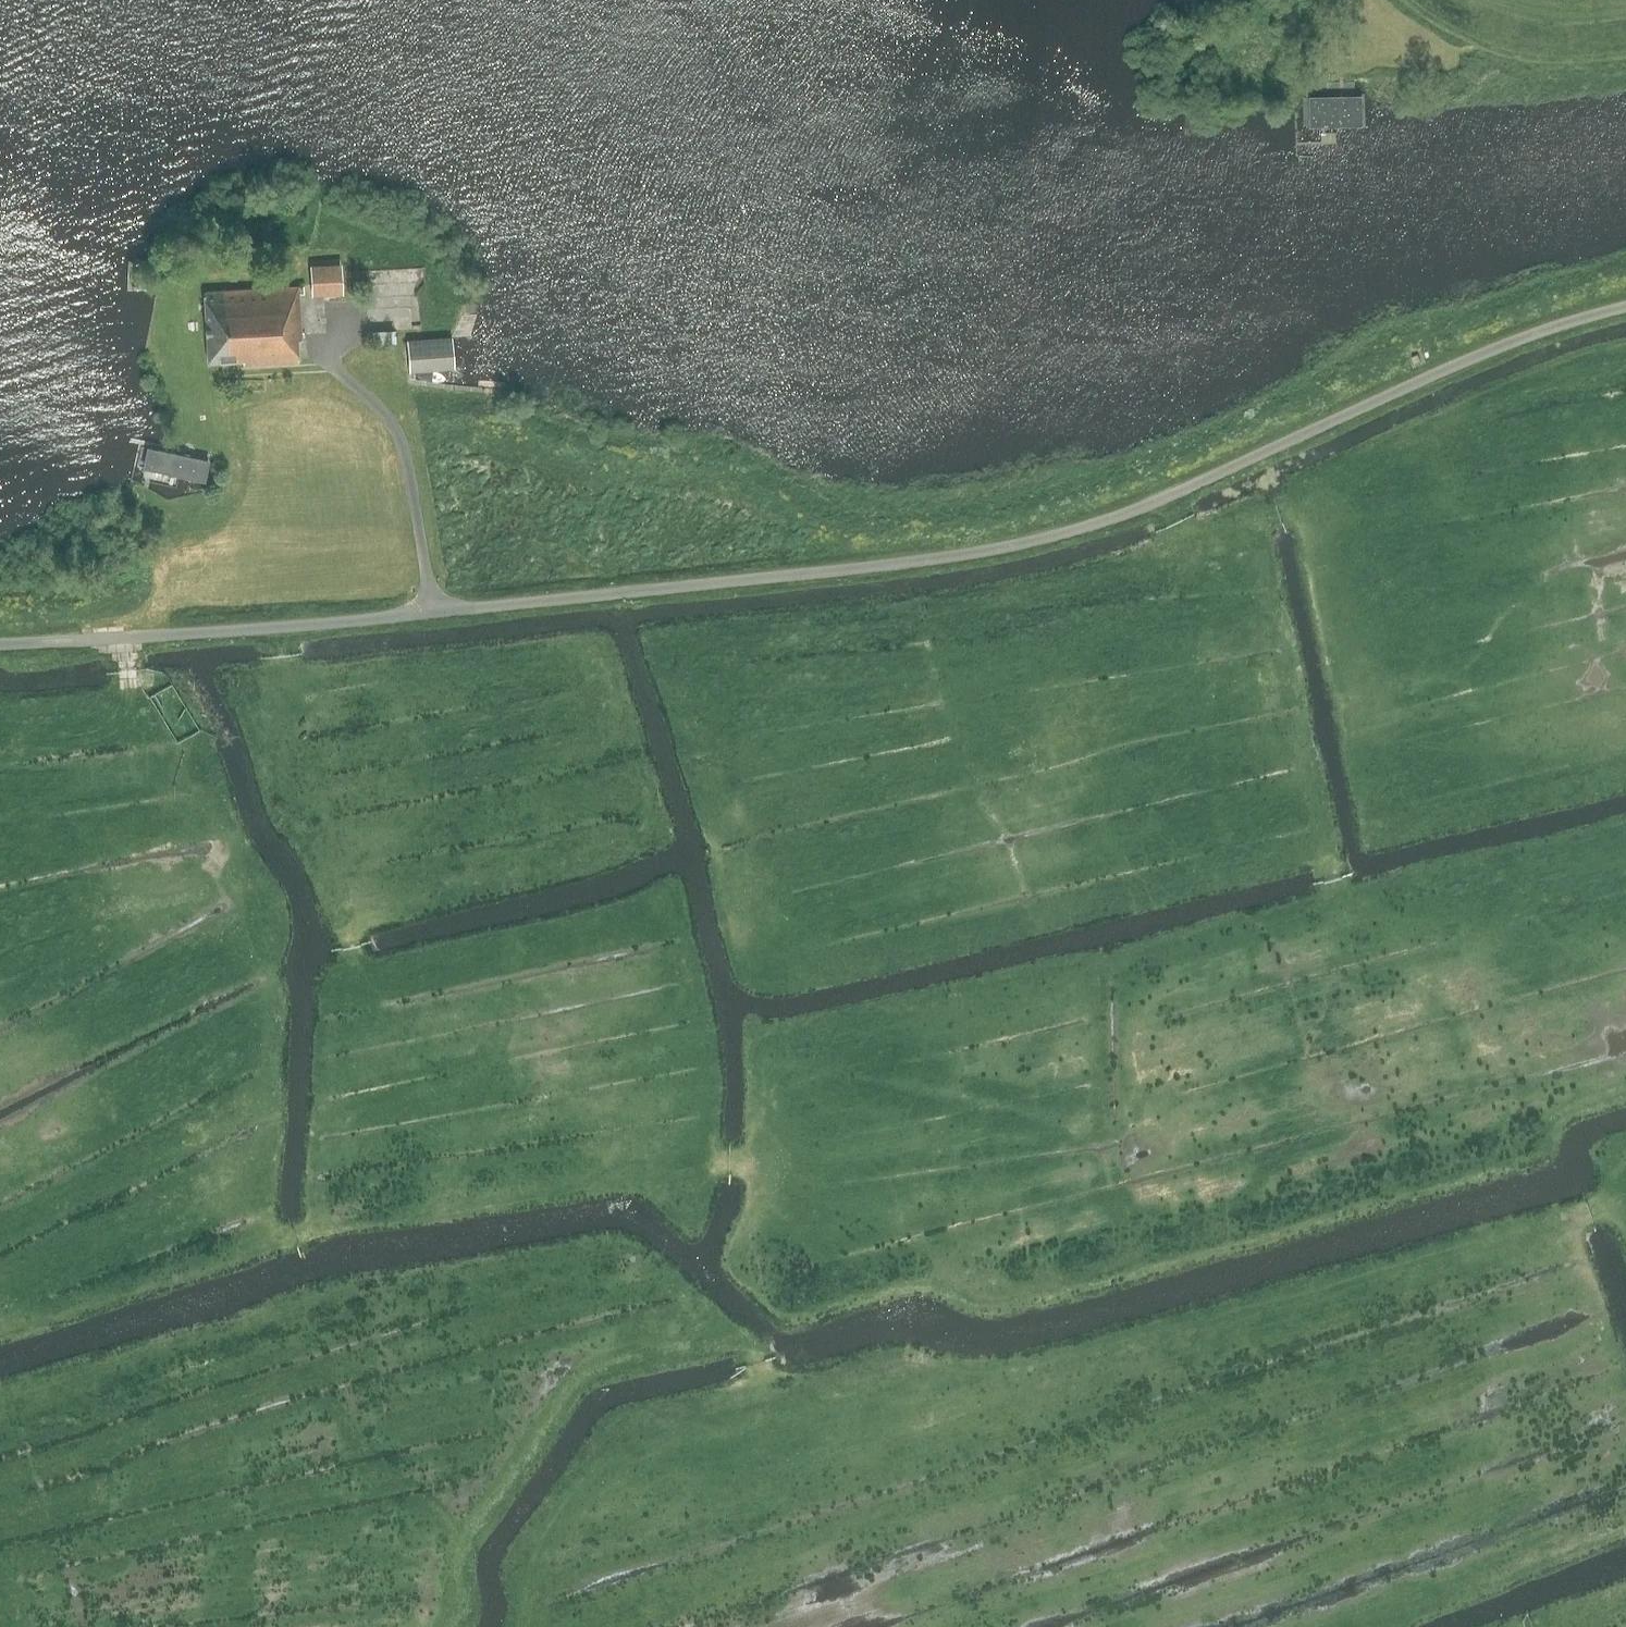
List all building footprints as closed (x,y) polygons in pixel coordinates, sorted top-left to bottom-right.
[(1364,94),(1310,95),(1310,125),(1365,124),(1364,94)] [(313,296),(318,295),(342,295),(341,260),(312,261),(313,296)] [(299,362),(298,341),(303,340),(301,294),(304,294),(304,287),(206,291),(209,362),(243,361),(244,364),(299,362)] [(453,337),(408,340),(410,373),(456,369),(453,337)] [(211,459),(148,446),(143,468),(207,481),(211,459)]
